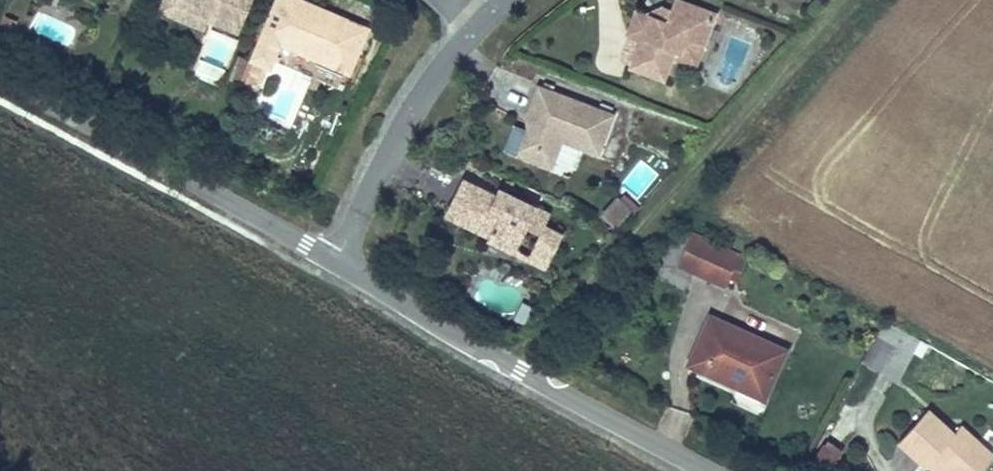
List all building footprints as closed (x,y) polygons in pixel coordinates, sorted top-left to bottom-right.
[(187,1),(184,0),(160,0),(159,4),(182,14),(187,1)] [(248,0),(184,0),(187,1),(182,14),(203,23),(207,14),(237,26),(248,0)] [(366,31),(314,8),(317,2),(312,0),(295,0),(278,38),(348,69),(366,31)] [(701,46),(712,15),(671,1),(667,12),(660,10),(655,22),(634,13),(625,37),(639,41),(629,68),(661,80),(669,58),(674,60),(679,46),(689,42),(701,46)] [(369,25),(317,2),(314,8),(366,31),(369,25)] [(693,67),(701,46),(689,42),(679,46),(674,60),(693,67)] [(240,79),(250,55),(240,51),(230,75),(240,79)] [(258,86),(264,64),(249,60),(243,82),(258,86)] [(602,159),(618,120),(544,89),(531,118),(537,121),(522,157),(555,171),(566,144),(602,159)] [(514,151),(521,128),(511,125),(504,149),(514,151)] [(547,229),(553,217),(520,202),(516,208),(497,199),(466,184),(449,219),(491,239),(490,242),(517,255),(529,231),(542,236),(537,246),(556,256),(565,238),(547,229)] [(621,189),(598,210),(613,227),(637,206),(621,189)] [(516,208),(520,202),(500,192),(497,199),(516,208)] [(687,282),(694,269),(679,260),(695,230),(687,227),(654,265),(687,282)] [(679,260),(694,269),(725,284),(737,263),(744,267),(750,255),(695,227),(695,230),(679,260)] [(549,270),(556,256),(537,246),(530,261),(549,270)] [(783,344),(709,311),(688,360),(763,392),(783,344)] [(875,330),(859,356),(876,368),(892,340),(875,330)] [(977,439),(960,424),(953,430),(926,407),(895,441),(921,465),(925,461),(929,454),(948,470),(979,470),(987,462),(972,448),(977,439)] [(977,439),(972,448),(987,462),(992,456),(992,454),(977,439)] [(925,461),(936,470),(948,470),(929,454),(925,461)]
